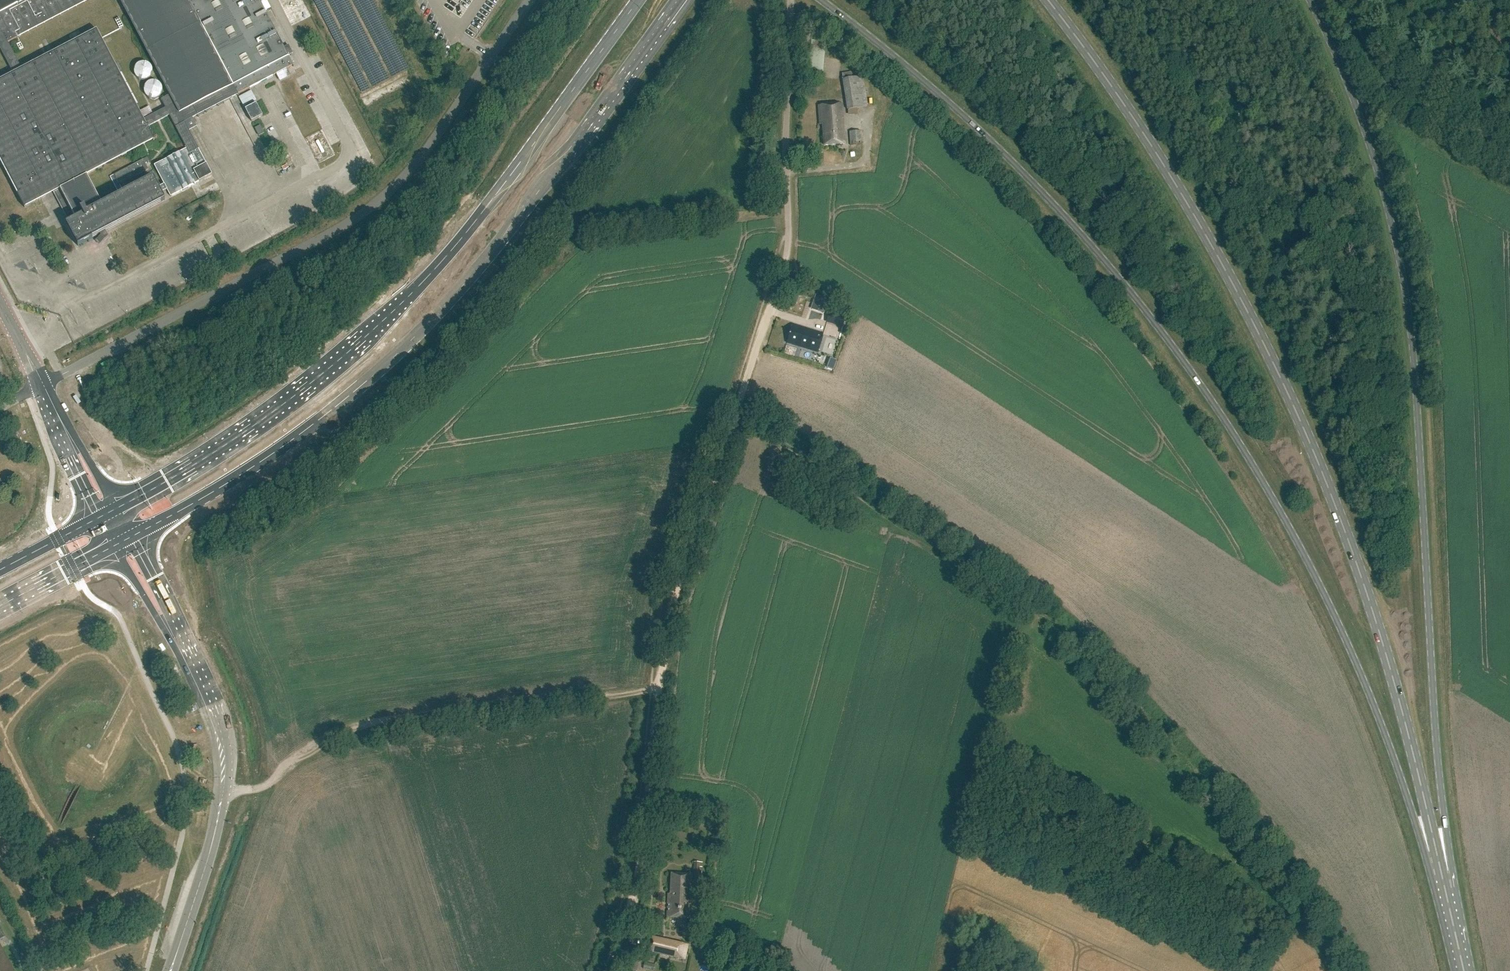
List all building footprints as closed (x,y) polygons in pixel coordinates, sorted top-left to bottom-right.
[(167,191),(171,197),(183,190),(183,191),(197,183),(212,175),(199,150),(184,122),(237,94),(238,96),(239,95),(238,94),(292,65),(288,56),(265,12),(259,0),(120,0),(169,93),(160,98),(165,107),(143,118),(97,29),(21,69),(8,43),(89,0),(0,0),(0,47),(5,57),(1,59),(3,64),(8,61),(13,73),(0,80),(0,159),(24,205),(53,190),(69,223),(68,223),(79,245),(164,200),(161,194),(167,191)] [(265,12),(271,9),(266,0),(259,0),(265,12)] [(135,76),(149,74),(147,58),(132,60),(135,76)] [(842,79),(847,110),(868,107),(863,76),(852,78),(851,72),(842,73),(843,79),(842,79)] [(154,97),(161,82),(146,75),(139,90),(154,97)] [(262,116),(256,104),(245,109),(251,122),(262,116)] [(843,104),(819,106),(821,124),(824,124),(825,145),(846,144),(843,104)] [(266,117),(260,120),(266,133),(273,130),(266,117)] [(264,133),(260,126),(255,129),(258,136),(264,133)] [(861,131),(849,131),(850,146),(857,146),(856,141),(861,141),(861,131)] [(828,299),(815,294),(812,304),(825,308),(828,299)] [(824,334),(793,324),(787,342),(818,352),(824,334)] [(695,862),(694,881),(700,881),(700,867),(703,867),(703,862),(695,862)] [(688,917),(690,875),(673,874),(672,894),(668,893),(667,916),(688,917)] [(652,936),(649,951),(685,960),(688,946),(652,936)] [(0,944),(0,970),(14,970),(0,944)]
